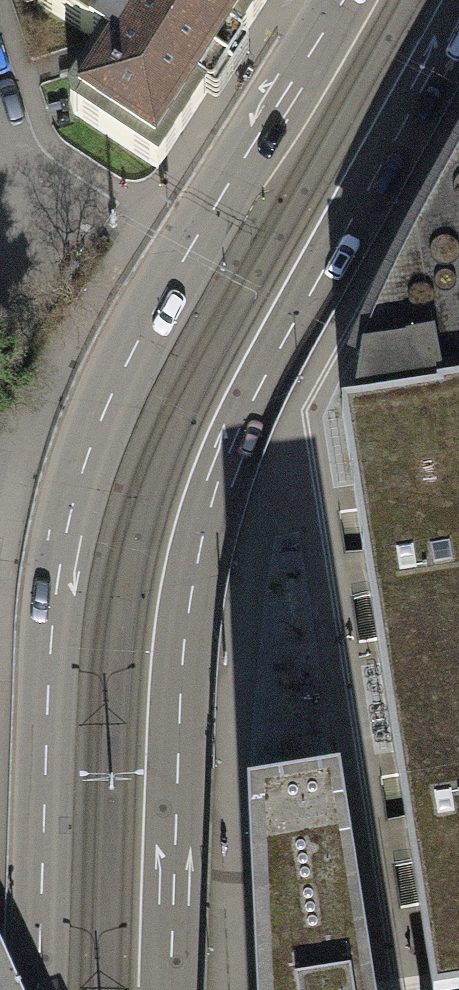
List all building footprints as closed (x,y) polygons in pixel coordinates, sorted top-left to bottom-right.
[(37,3),(90,37),(114,0),(36,0),(37,3)] [(74,114),(158,167),(265,1),(264,0),(114,0),(90,37),(104,46),(70,100),(74,114)] [(410,248),(386,296),(357,361),(363,364),(355,411),(341,413),(431,989),(458,989),(458,158),(410,248)] [(340,792),(247,807),(248,832),(256,989),(371,989),(340,792)]
